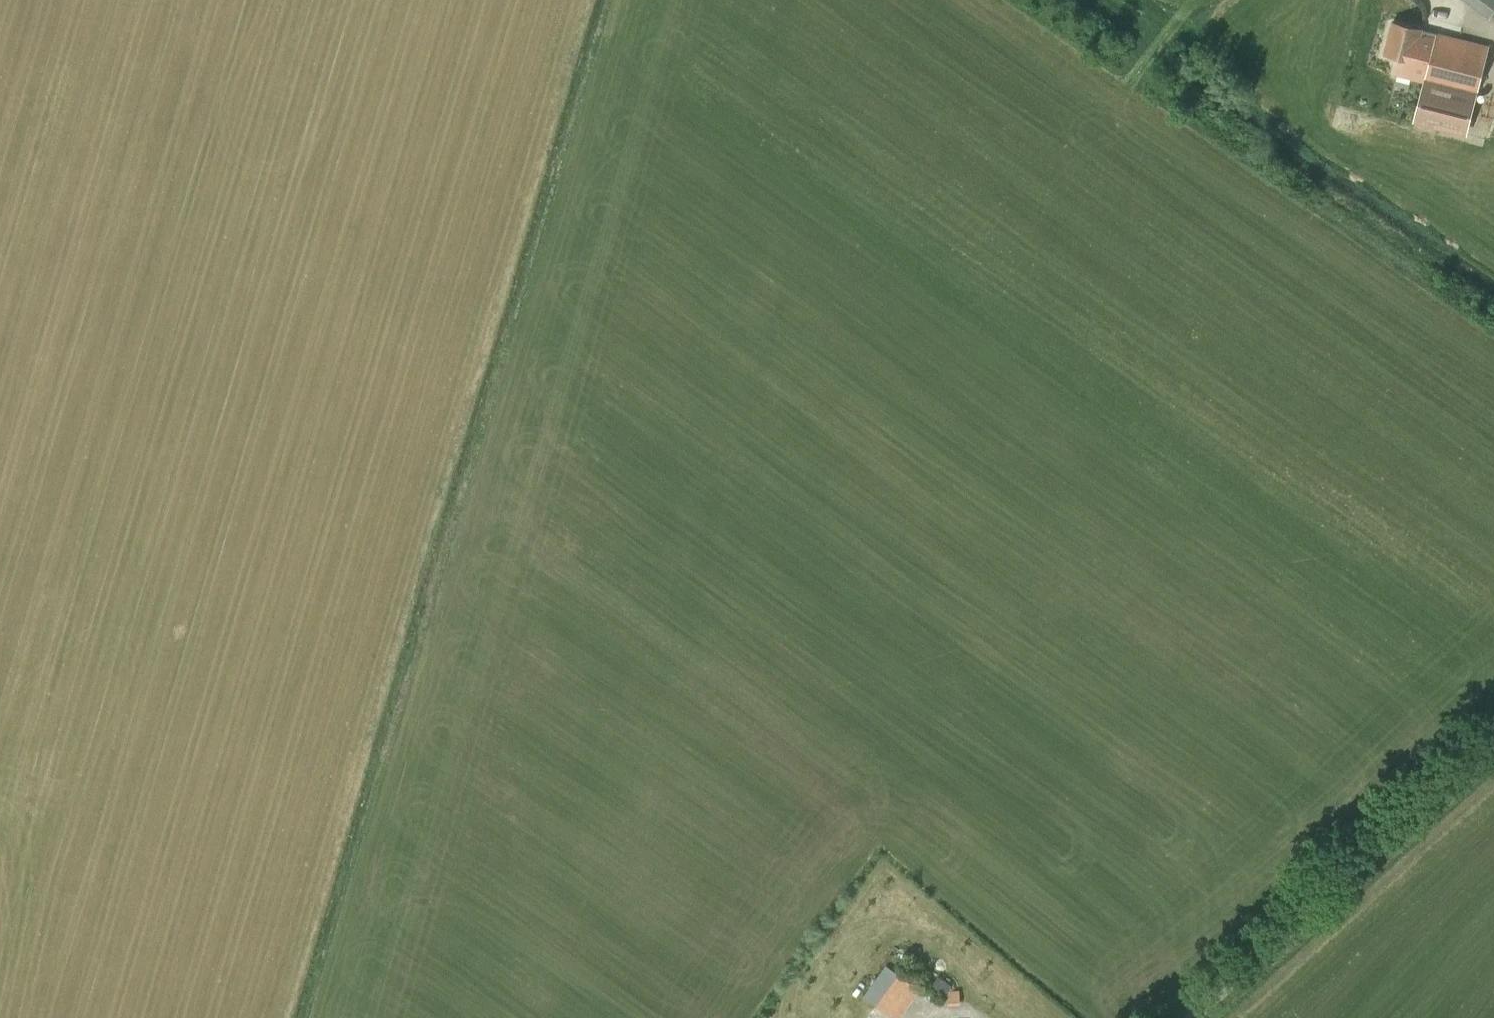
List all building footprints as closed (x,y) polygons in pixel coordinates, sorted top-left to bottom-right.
[(1490,18),(1493,12),(1493,0),(1466,0),(1490,18)] [(1395,73),(1424,80),(1414,121),(1466,134),(1488,46),(1437,33),(1422,29),(1392,21),(1384,53),(1399,57),(1395,73)] [(876,1005),(894,1017),(900,1017),(921,990),(899,974),(876,1005)]
